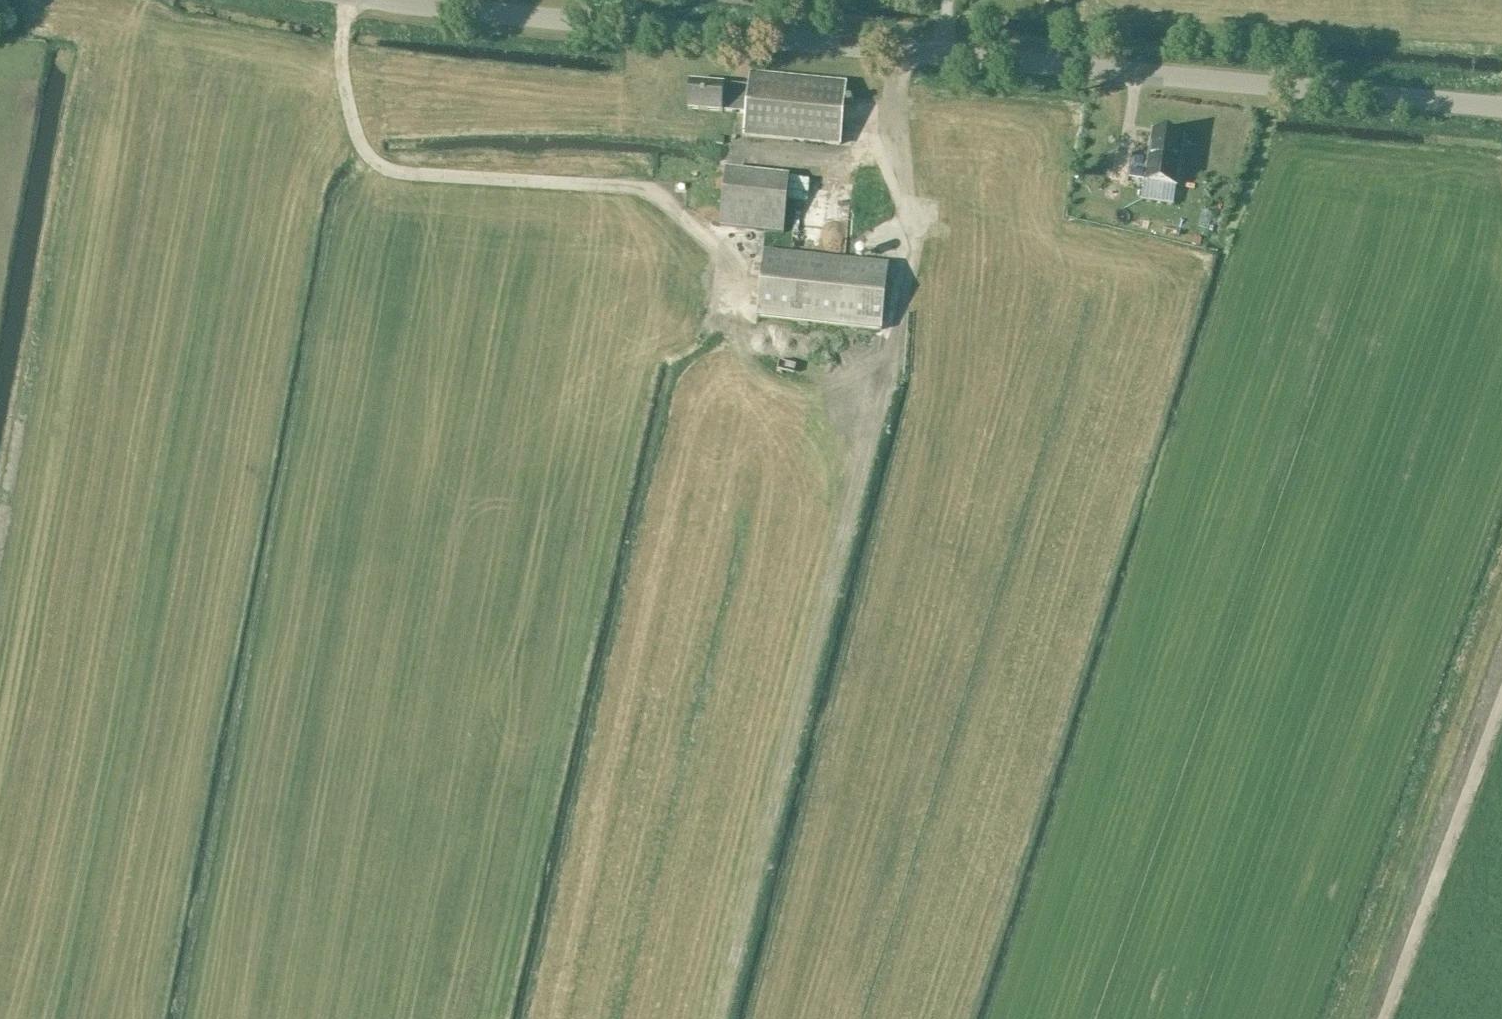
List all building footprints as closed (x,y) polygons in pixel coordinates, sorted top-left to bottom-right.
[(725,85),(690,81),(687,108),(723,112),(723,111),(746,113),(743,138),(838,147),(845,85),(750,75),(749,88),(725,85)] [(1131,153),(1116,150),(1112,178),(1127,181),(1127,178),(1165,184),(1167,174),(1177,176),(1183,137),(1153,133),(1148,166),(1130,163),(1131,153)] [(784,233),(790,177),(726,170),(720,226),(784,233)] [(826,183),(826,213),(845,213),(846,183),(826,183)] [(881,330),(888,264),(764,250),(756,316),(881,330)]
